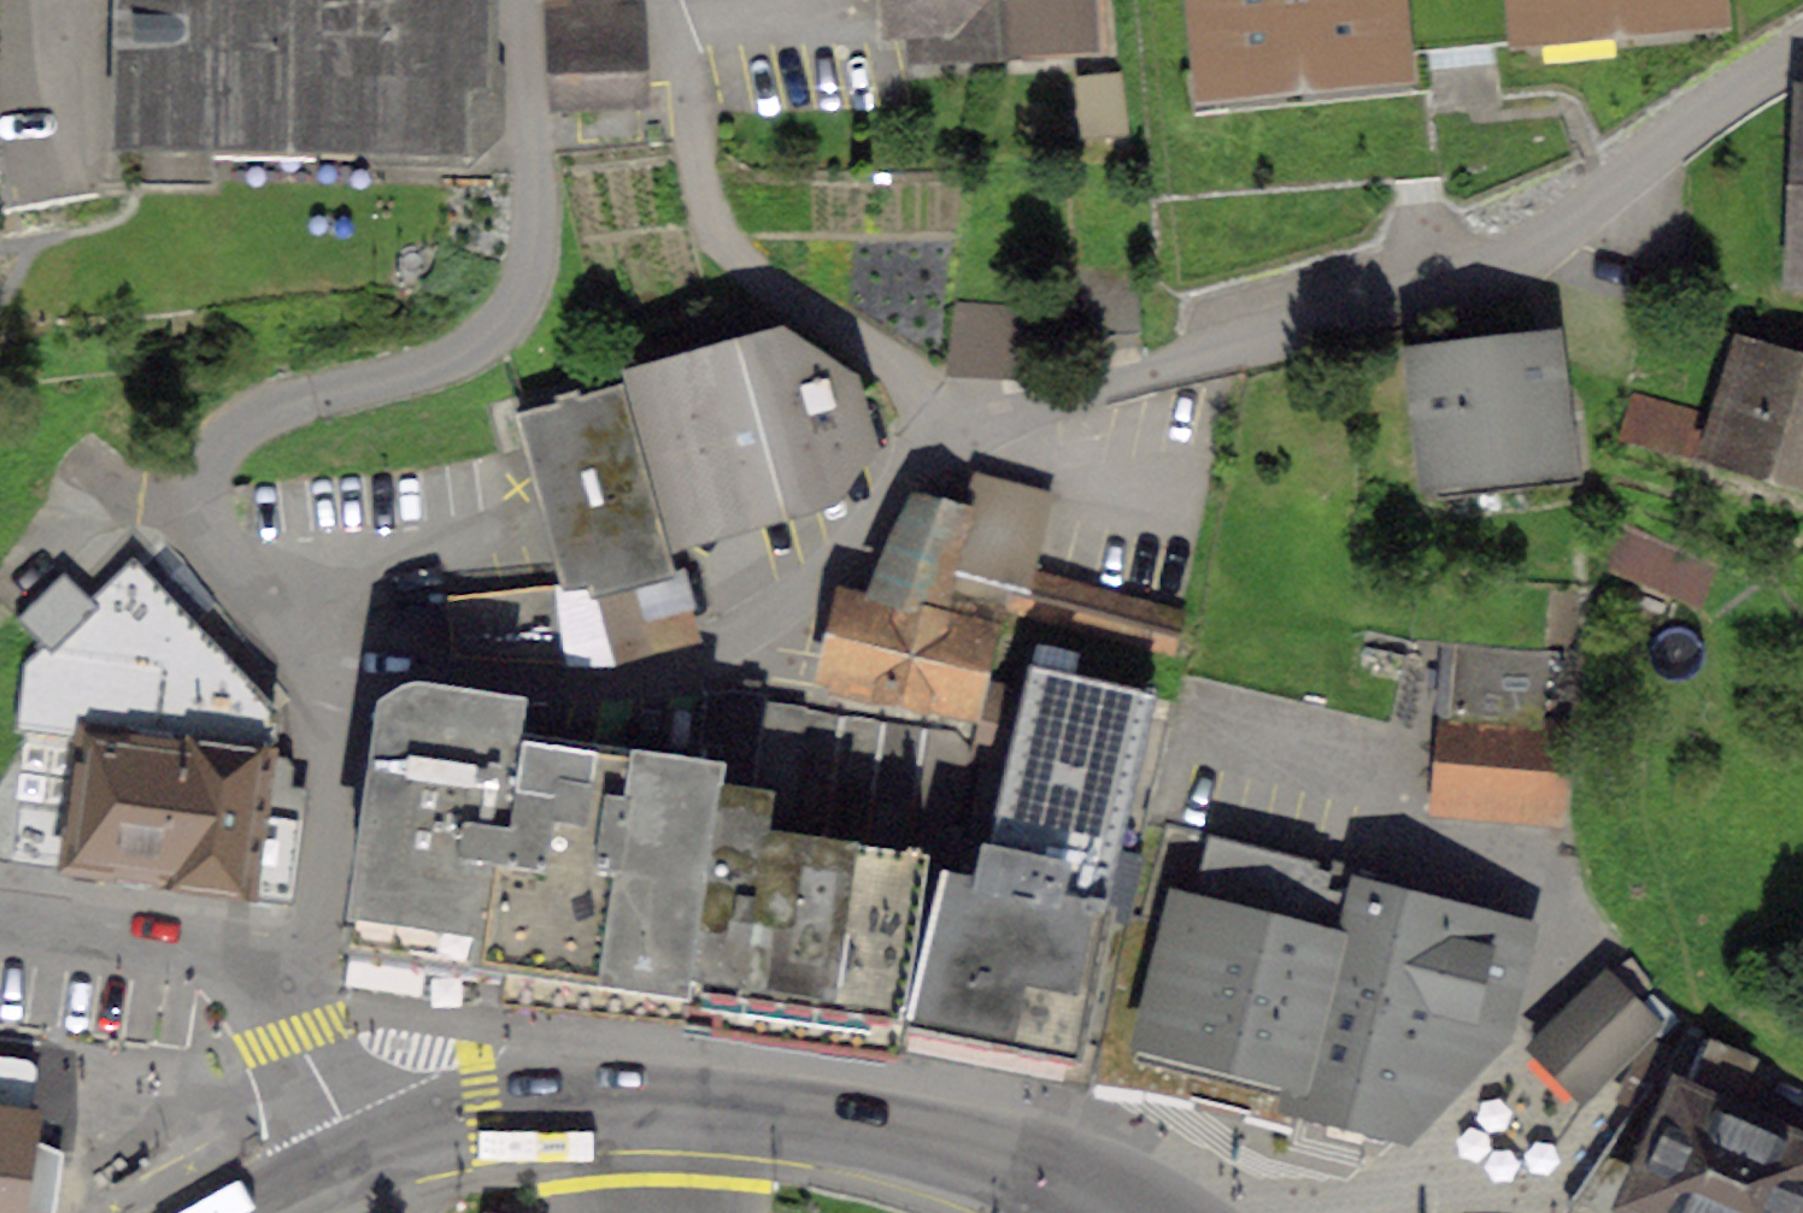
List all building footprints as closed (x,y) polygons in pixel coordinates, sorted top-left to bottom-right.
[(467,143),(482,128),(483,67),(475,60),(475,39),(476,0),(133,0),(133,5),(125,5),(125,33),(132,33),(129,168),(212,169),(212,121),(322,125),(322,111),(367,111),(367,127),(382,142),(467,143)] [(914,44),(1006,39),(1004,0),(893,0),(893,16),(913,16),(914,44)] [(1006,39),(1091,35),(1089,0),(1004,0),(1006,39)] [(1391,0),(1209,0),(1215,63),(1395,45),(1391,0)] [(1091,123),(1126,119),(1122,64),(1085,68),(1091,123)] [(1083,247),(1087,313),(1141,309),(1137,243),(1083,247)] [(1021,375),(1018,298),(951,301),(954,377),(1021,375)] [(1425,354),(1440,487),(1582,470),(1574,399),(1554,401),(1547,325),(1485,333),(1487,347),(1425,354)] [(1718,449),(1802,475),(1802,358),(1751,342),(1718,449)] [(652,364),(693,510),(828,473),(850,442),(847,430),(860,426),(850,389),(836,393),(830,371),(796,347),(715,369),(709,348),(652,364)] [(639,574),(636,563),(669,554),(621,381),(521,408),(567,576),(592,573),(595,585),(639,574)] [(1634,383),(1622,423),(1702,445),(1713,405),(1634,383)] [(1177,641),(1186,602),(1034,561),(1054,488),(976,468),(967,505),(919,493),(886,561),(1177,641)] [(1600,547),(1698,586),(1713,549),(1615,509),(1600,547)] [(609,637),(610,642),(687,623),(669,554),(636,563),(639,574),(595,585),(592,573),(567,576),(466,588),(472,643),(574,647),(574,639),(609,637)] [(68,856),(291,888),(303,799),(292,798),(297,757),(289,747),(270,745),(274,706),(136,559),(98,596),(66,563),(20,607),(51,640),(34,657),(28,707),(87,715),(68,856)] [(853,589),(835,665),(976,699),(994,624),(853,589)] [(1457,650),(1442,796),(1556,807),(1564,720),(1541,718),(1548,642),(1468,635),(1467,651),(1457,650)] [(986,758),(973,822),(956,819),(947,857),(907,1023),(931,1027),(936,1006),(1102,1041),(1102,1034),(1130,903),(1108,899),(1109,892),(1095,888),(1143,681),(1032,656),(1007,763),(986,758)] [(597,966),(607,961),(691,973),(720,780),(722,760),(724,681),(709,683),(699,756),(521,731),(517,692),(421,679),(401,684),(388,694),(356,933),(510,955),(512,947),(564,955),(573,963),(597,966)] [(927,852),(947,857),(956,819),(973,742),(957,722),(767,695),(768,684),(752,682),(733,680),(724,681),(722,760),(720,780),(754,785),(770,787),(764,825),(789,828),(910,845),(921,847),(927,847),(927,852)] [(891,1039),(902,1041),(904,1022),(927,852),(927,847),(921,847),(910,845),(789,828),(764,825),(770,787),(754,785),(720,780),(691,973),(695,966),(895,994),(897,995),(891,1039)] [(1169,815),(1146,905),(1130,903),(1102,1034),(1102,1041),(1100,1055),(1177,1067),(1301,1099),(1303,1088),(1333,1096),(1331,1106),(1371,1116),(1373,1106),(1404,1114),(1497,1019),(1520,928),(1357,886),(1362,867),(1169,815)] [(1606,971),(1542,1035),(1589,1082),(1653,1018),(1606,971)] [(1802,1201),(1802,1134),(1788,1128),(1802,1094),(1802,1071),(1707,1029),(1674,1098),(1661,1093),(1646,1140),(1608,1212),(1798,1212),(1802,1201)] [(38,1206),(45,1158),(26,1143),(30,1117),(0,1113),(0,1212),(20,1212),(38,1206)]
